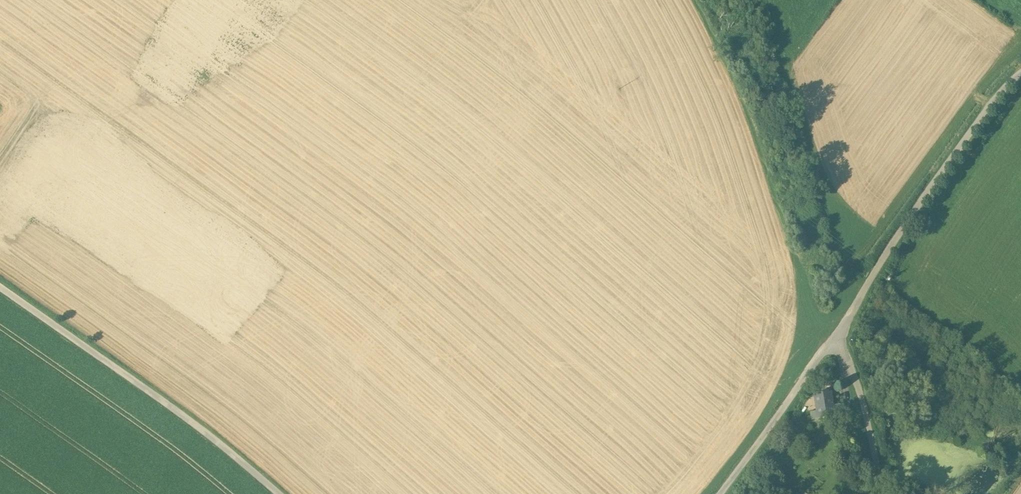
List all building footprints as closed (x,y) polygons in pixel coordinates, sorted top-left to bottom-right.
[(830,394),(829,394),(828,391),(822,392),(822,395),(814,396),(818,418),(833,416),(830,394)]
